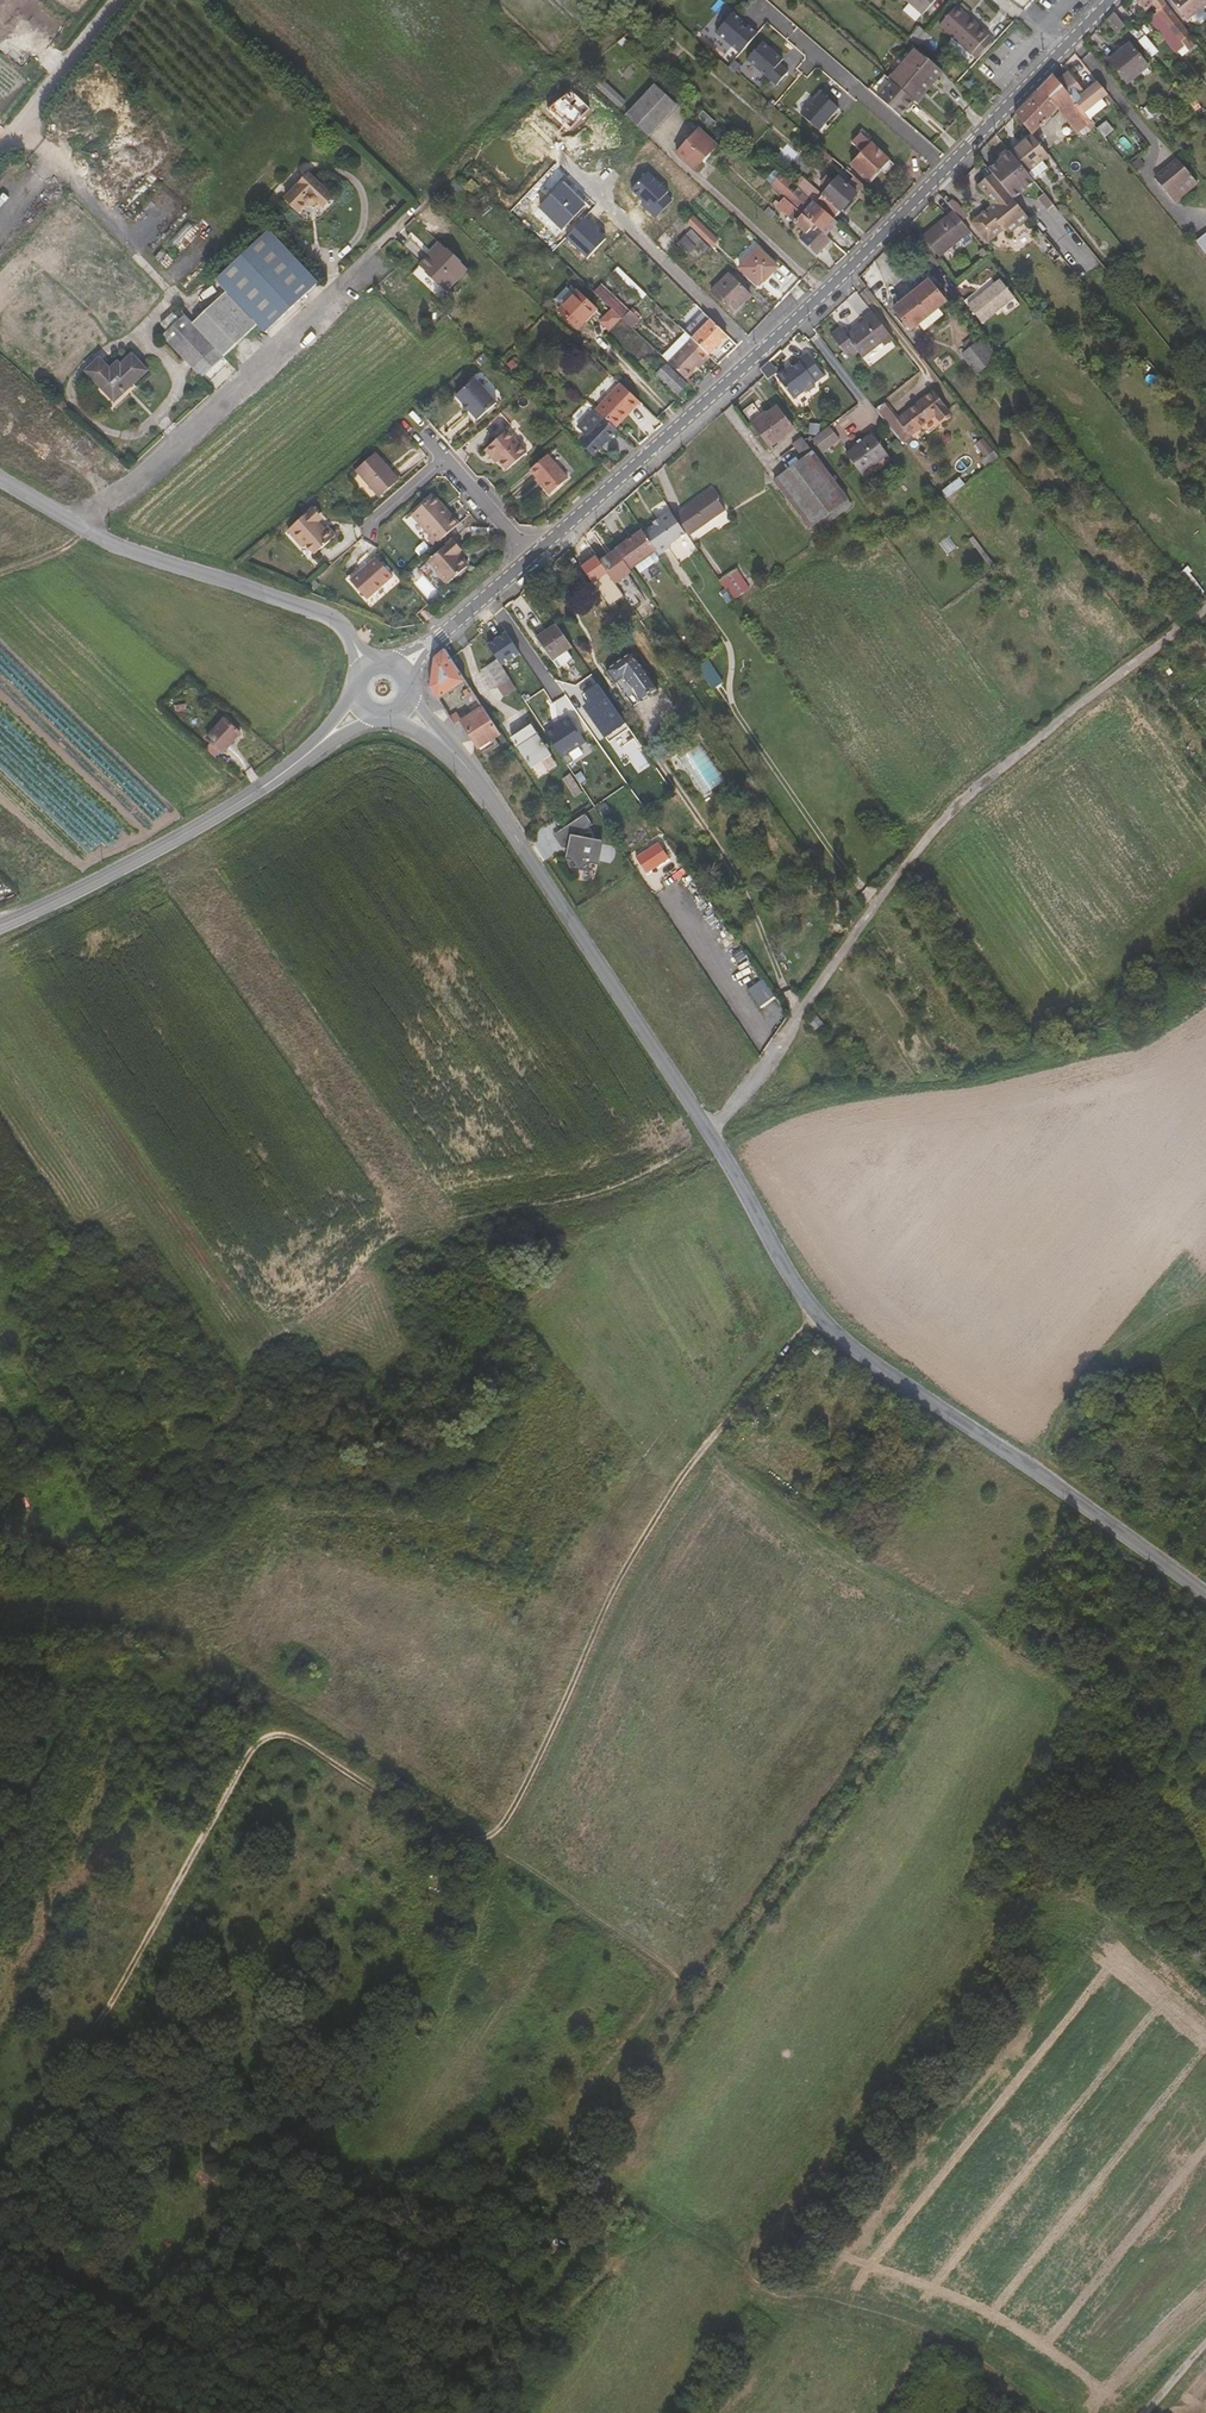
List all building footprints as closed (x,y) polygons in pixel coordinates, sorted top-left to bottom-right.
[(934,0),(905,0),(921,15),(934,0)] [(1176,21),(1160,0),(1136,0),(1144,10),(1151,3),(1157,8),(1155,9),(1169,27),(1176,21)] [(1199,9),(1193,0),(1170,0),(1185,20),(1199,9)] [(1199,9),(1205,3),(1205,0),(1193,0),(1199,9)] [(0,2),(0,36),(27,59),(44,40),(0,2)] [(939,26),(976,60),(994,41),(969,18),(967,21),(961,15),(963,13),(956,6),(939,26)] [(1115,34),(1123,25),(1113,12),(1105,20),(1115,34)] [(732,13),(715,32),(739,53),(757,34),(747,26),(745,28),(739,24),(742,21),(732,13)] [(1143,34),(1131,19),(1123,25),(1135,40),(1143,34)] [(929,35),(920,27),(910,38),(919,46),(929,35)] [(746,60),(775,85),(787,72),(778,64),(782,60),(762,42),(746,60)] [(925,86),(940,69),(911,45),(901,56),(893,58),(925,86)] [(1129,45),(1107,62),(1125,85),(1147,67),(1129,45)] [(0,51),(0,81),(3,84),(18,66),(0,51)] [(921,91),(925,86),(893,58),(888,64),(892,68),(896,71),(888,80),(889,81),(912,101),(914,103),(923,93),(921,91)] [(884,77),(888,80),(896,71),(892,68),(884,77)] [(1066,73),(1057,80),(1083,113),(1105,95),(1095,83),(1082,93),(1066,73)] [(625,100),(598,75),(592,82),(619,107),(625,100)] [(1052,75),(1014,114),(1031,135),(1055,108),(1074,132),(1083,125),(1088,130),(1093,125),(1083,113),(1057,80),(1052,75)] [(889,81),(876,97),(898,116),(912,101),(889,81)] [(655,85),(626,115),(647,135),(676,105),(655,85)] [(819,93),(799,115),(817,131),(837,109),(819,93)] [(1158,115),(1153,109),(1145,116),(1150,122),(1154,119),(1158,115)] [(1107,121),(1097,130),(1102,137),(1112,129),(1107,121)] [(1079,137),(1088,130),(1083,125),(1074,132),(1079,137)] [(716,144),(699,129),(675,154),(692,170),(716,144)] [(851,143),(862,153),(871,144),(860,134),(851,143)] [(1031,135),(1010,153),(1026,173),(1047,155),(1031,135)] [(797,173),(808,164),(789,143),(779,152),(797,173)] [(888,160),(871,144),(862,153),(849,165),(866,182),(888,160)] [(827,165),(832,160),(824,152),(819,157),(827,165)] [(1010,153),(1009,152),(987,169),(991,174),(1005,190),(1026,173),(1010,153)] [(1154,178),(1174,202),(1197,184),(1177,159),(1154,178)] [(893,165),(888,160),(866,182),(869,184),(881,171),(885,174),(893,165)] [(832,220),(863,186),(845,171),(833,183),(829,180),(825,184),(829,187),(821,196),(803,179),(796,187),(811,201),(832,220)] [(1005,190),(1012,199),(1033,182),(1026,173),(1005,190)] [(987,209),(970,223),(985,243),(1000,231),(1004,230),(1007,234),(1027,217),(1012,199),(1005,190),(991,174),(977,186),(992,205),(994,207),(989,211),(987,209)] [(311,175),(287,199),(301,212),(309,203),(316,204),(319,203),(326,208),(336,198),(311,175)] [(796,187),(803,179),(800,177),(793,185),(796,187)] [(793,185),(789,181),(784,188),(790,194),(796,187),(793,185)] [(775,208),(787,218),(796,209),(782,197),(777,203),(774,200),(771,203),(775,206),(775,208)] [(824,235),(835,223),(832,220),(811,201),(801,214),(824,235)] [(665,203),(649,219),(663,233),(679,216),(673,211),(665,203)] [(792,223),(801,214),(796,209),(787,218),(792,223)] [(937,257),(968,232),(952,212),(921,237),(937,257)] [(824,235),(801,214),(792,223),(804,233),(797,240),(815,256),(822,248),(826,251),(833,243),(824,235)] [(699,226),(694,231),(709,247),(714,241),(699,226)] [(220,277),(231,290),(260,323),(268,331),(321,284),(273,230),(220,277)] [(703,256),(709,250),(689,231),(677,244),(688,255),(695,248),(703,256)] [(1195,242),(1205,255),(1205,234),(1195,242)] [(440,285),(441,284),(448,290),(468,269),(460,262),(461,262),(448,250),(441,244),(420,265),(428,271),(427,272),(440,285)] [(983,258),(987,255),(982,248),(978,252),(983,258)] [(760,281),(762,283),(776,269),(757,249),(738,269),(755,286),(760,281)] [(709,292),(730,314),(748,296),(727,274),(709,292)] [(603,281),(594,290),(612,308),(599,321),(609,331),(623,317),(633,327),(641,319),(603,281)] [(893,310),(910,331),(945,303),(929,281),(893,310)] [(998,281),(966,306),(981,325),(1013,300),(998,281)] [(260,323),(231,290),(210,307),(241,339),(260,323)] [(578,292),(561,310),(580,328),(597,311),(578,292)] [(195,321),(224,354),(241,339),(210,307),(195,321)] [(178,320),(182,316),(175,309),(162,320),(169,328),(178,320)] [(578,331),(580,328),(561,310),(559,312),(578,331)] [(164,332),(202,374),(224,354),(195,321),(187,312),(182,316),(178,320),(169,328),(164,332)] [(830,336),(848,359),(858,351),(864,346),(868,353),(881,343),(884,346),(893,339),(872,313),(863,320),(865,322),(853,332),(856,336),(849,341),(846,337),(840,329),(830,336)] [(706,353),(725,335),(710,320),(691,338),(706,353)] [(856,336),(853,332),(846,337),(849,341),(856,336)] [(695,365),(706,353),(691,338),(667,362),(683,378),(695,365)] [(963,348),(966,351),(976,344),(973,340),(963,348)] [(993,361),(978,342),(976,344),(966,351),(960,355),(976,375),(993,361)] [(862,357),(868,353),(864,346),(858,351),(862,357)] [(104,356),(91,367),(113,390),(119,383),(123,388),(138,373),(140,376),(149,367),(133,349),(122,359),(119,356),(111,363),(104,356)] [(697,368),(709,356),(706,353),(695,365),(697,368)] [(787,377),(779,384),(796,406),(808,397),(811,398),(817,393),(817,390),(827,382),(810,360),(800,367),(802,370),(789,380),(787,377)] [(685,383),(664,364),(656,373),(676,392),(685,383)] [(113,390),(91,367),(88,370),(114,399),(140,376),(138,373),(123,388),(119,383),(113,390)] [(773,371),(765,377),(771,386),(779,379),(773,371)] [(479,415),(497,399),(476,375),(457,391),(464,399),(462,401),(469,409),(471,407),(479,415)] [(612,427),(637,400),(618,382),(593,408),(612,427)] [(897,421),(908,435),(910,437),(935,417),(940,423),(950,415),(933,394),(897,421)] [(882,402),(874,409),(899,442),(908,435),(897,421),(882,402)] [(752,425),(769,447),(792,429),(776,407),(752,425)] [(615,429),(612,427),(593,408),(575,427),(585,436),(579,443),(591,454),(615,429)] [(506,427),(484,447),(491,456),(494,453),(499,459),(507,468),(526,450),(506,427)] [(838,440),(828,427),(811,439),(821,452),(838,440)] [(846,455),(864,480),(890,461),(871,435),(846,455)] [(801,437),(791,445),(793,447),(802,460),(773,481),(809,529),(811,528),(821,520),(825,525),(841,514),(836,508),(846,501),(848,500),(804,441),(801,437)] [(375,449),(355,466),(379,494),(399,476),(375,449)] [(546,452),(528,468),(548,493),(566,477),(546,452)] [(601,464),(608,471),(613,466),(606,459),(601,464)] [(709,488),(671,514),(685,534),(686,536),(724,509),(709,488)] [(453,516),(433,493),(430,495),(449,516),(453,516)] [(413,510),(411,512),(430,533),(427,536),(433,543),(458,521),(453,516),(449,516),(430,495),(419,505),(413,510)] [(416,501),(410,507),(413,510),(419,505),(416,501)] [(846,501),(836,508),(841,514),(851,506),(846,501)] [(314,505),(291,526),(302,537),(306,534),(319,548),(340,530),(331,520),(328,524),(321,517),(323,515),(314,505)] [(652,525),(642,532),(654,549),(658,556),(669,548),(667,545),(685,534),(671,514),(668,510),(655,518),(657,521),(652,525)] [(695,539),(723,522),(720,516),(691,533),(695,539)] [(825,525),(821,520),(811,528),(815,533),(825,525)] [(654,549),(642,532),(640,529),(626,538),(627,540),(640,558),(654,549)] [(451,537),(427,559),(436,570),(438,568),(448,580),(467,563),(457,552),(461,548),(451,537)] [(614,550),(629,570),(642,561),(640,558),(627,540),(614,550)] [(599,561),(615,583),(630,572),(629,570),(614,550),(599,561)] [(376,556),(349,579),(366,598),(392,574),(376,556)] [(718,582),(725,591),(741,579),(735,570),(718,582)] [(747,588),(741,579),(725,591),(731,600),(747,588)] [(425,607),(418,613),(425,621),(432,615),(425,607)] [(571,645),(556,624),(535,638),(556,668),(569,658),(563,650),(571,645)] [(432,688),(438,699),(465,681),(445,649),(435,658),(432,688)] [(632,650),(605,668),(631,705),(658,687),(632,650)] [(483,671),(495,690),(511,680),(499,661),(483,671)] [(629,728),(598,684),(582,694),(588,702),(583,705),(609,743),(629,728)] [(483,707),(469,686),(459,693),(471,710),(473,713),(483,707)] [(473,713),(471,710),(468,712),(470,715),(462,721),(479,747),(482,745),(486,750),(498,741),(495,737),(500,733),(483,707),(473,713)] [(222,717),(204,736),(221,751),(238,731),(222,717)] [(546,731),(568,765),(574,760),(569,753),(587,741),(571,718),(555,729),(553,726),(546,731)] [(551,755),(531,724),(512,737),(532,767),(551,755)] [(663,798),(656,787),(637,799),(645,809),(663,798)] [(563,828),(590,868),(592,861),(600,863),(606,841),(584,834),(585,829),(594,823),(587,813),(563,828)] [(590,868),(563,828),(558,831),(564,841),(571,842),(568,857),(574,858),(580,867),(590,868)] [(668,857),(658,842),(637,856),(647,871),(668,857)] [(668,857),(647,871),(652,878),(673,864),(668,857)] [(769,998),(759,983),(751,988),(762,1003),(769,998)] [(155,1867),(148,1863),(146,1868),(153,1872),(155,1867)] [(120,1920),(124,1914),(100,1900),(96,1907),(120,1920)]
